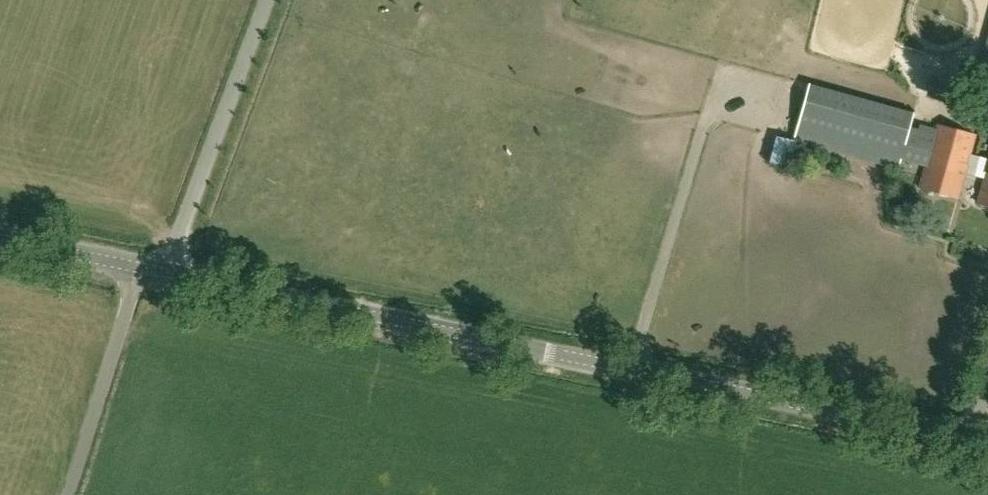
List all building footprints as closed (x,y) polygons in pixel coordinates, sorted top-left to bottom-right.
[(980,66),(987,68),(987,35),(980,66)] [(975,134),(936,123),(935,128),(919,124),(918,128),(909,125),(913,112),(809,83),(793,139),(898,168),(900,157),(925,164),(919,186),(958,197),(975,134)] [(987,205),(987,164),(977,202),(987,205)]
